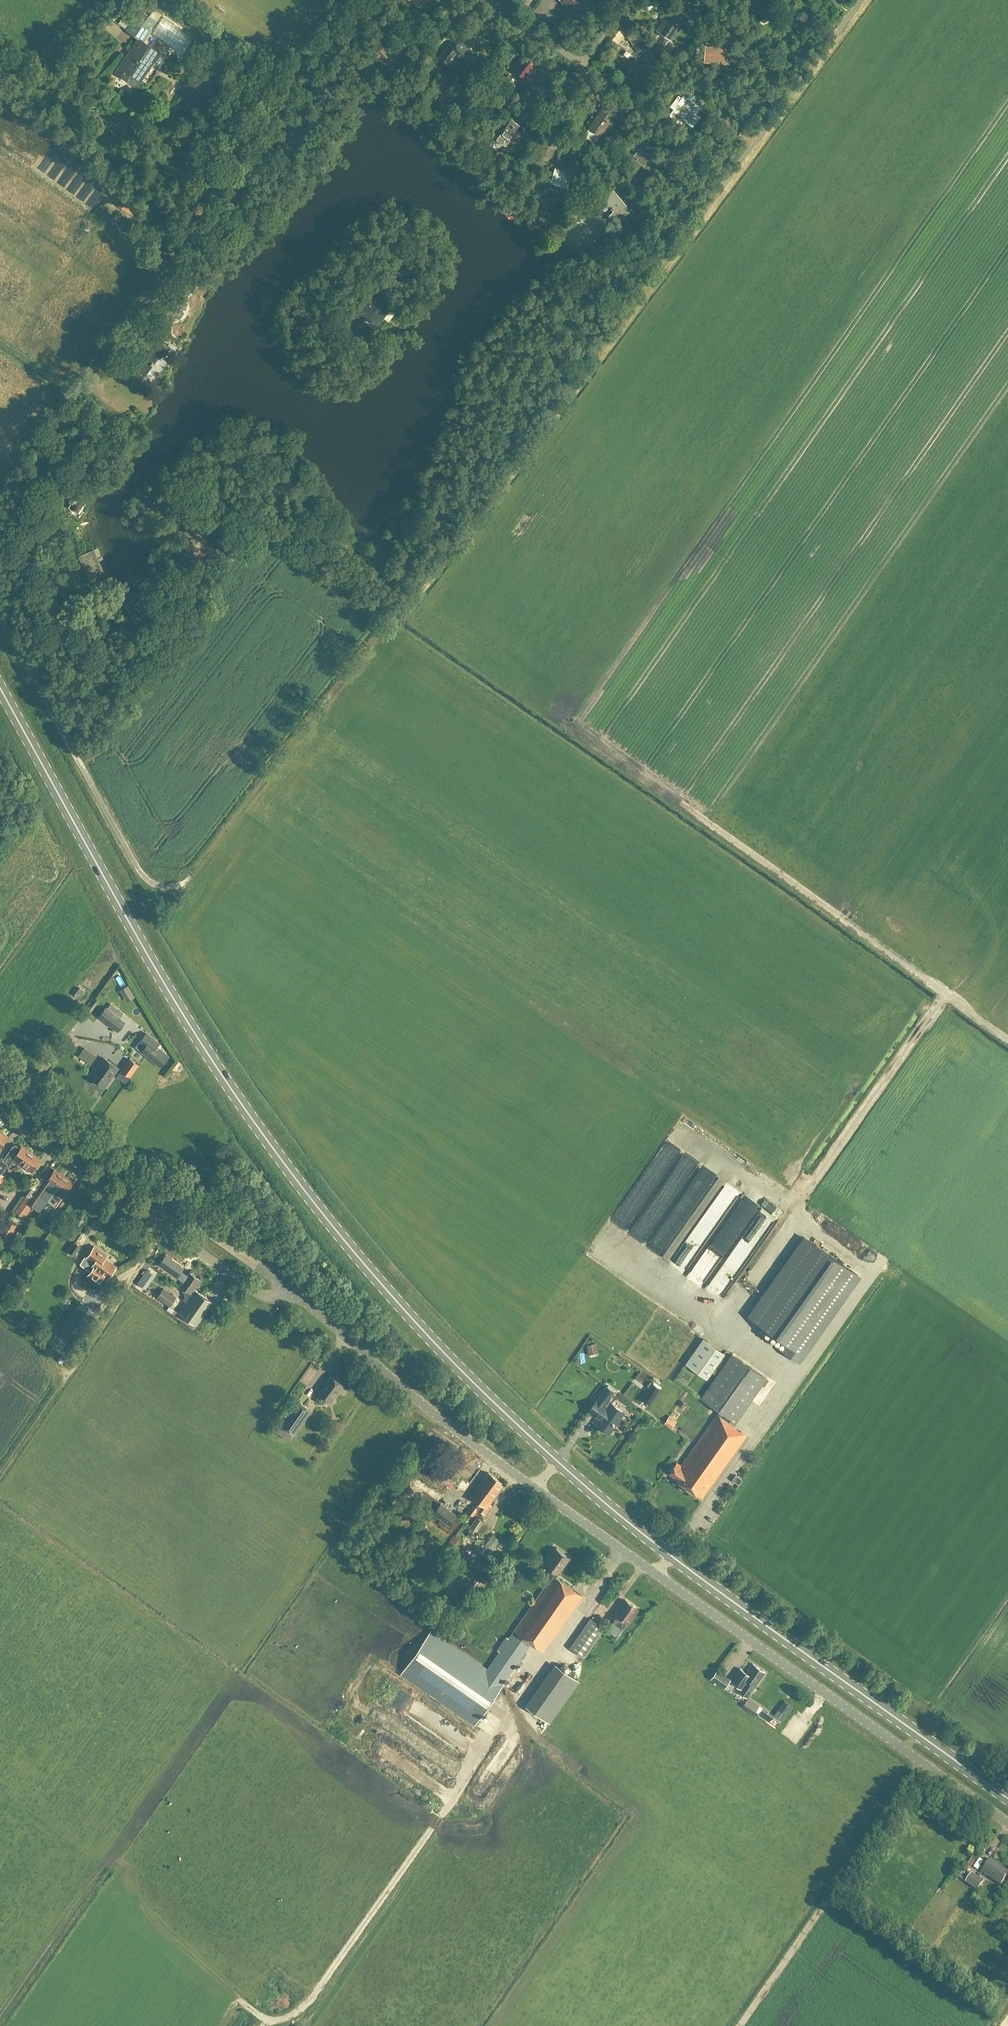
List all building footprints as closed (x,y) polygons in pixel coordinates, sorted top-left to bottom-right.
[(567,6),(578,14),(589,0),(563,0),(562,2),(567,6)] [(750,1),(758,19),(769,14),(762,0),(751,0),(750,1)] [(688,16),(674,7),(657,31),(671,41),(688,16)] [(702,16),(691,7),(687,12),(698,21),(702,16)] [(150,34),(158,22),(139,9),(129,25),(144,35),(146,32),(150,34)] [(391,28),(382,20),(378,24),(387,33),(391,28)] [(140,80),(158,52),(138,39),(116,72),(126,79),(130,73),(140,80)] [(479,57),(459,41),(454,47),(451,44),(441,57),(450,65),(456,57),(471,68),(479,57)] [(716,64),(716,60),(727,61),(728,49),(707,47),(705,63),(716,64)] [(652,53),(647,60),(647,61),(643,67),(636,62),(628,74),(640,83),(648,71),(650,73),(655,66),(658,69),(663,62),(652,53)] [(536,63),(526,56),(515,70),(525,78),(526,85),(532,85),(530,71),(536,63)] [(225,65),(215,70),(222,84),(232,79),(225,65)] [(443,101),(459,79),(450,73),(444,82),(436,77),(431,84),(438,89),(434,95),(443,101)] [(506,75),(500,84),(510,91),(516,81),(506,75)] [(679,82),(675,87),(685,94),(683,97),(679,95),(671,105),(675,108),(670,114),(680,122),(683,118),(693,125),(700,117),(696,114),(701,107),(696,103),(688,97),(691,92),(679,82)] [(595,143),(615,114),(604,106),(584,135),(595,143)] [(512,117),(498,137),(496,135),(490,142),(501,150),(521,124),(512,117)] [(645,164),(656,149),(645,141),(634,157),(645,164)] [(569,187),(574,173),(557,167),(552,181),(569,187)] [(600,202),(599,203),(604,209),(609,205),(611,208),(610,208),(612,210),(613,209),(614,211),(611,215),(610,215),(615,222),(629,211),(612,191),(600,202)] [(130,214),(137,204),(120,192),(113,202),(130,214)] [(403,268),(396,273),(401,279),(407,274),(403,268)] [(378,325),(391,305),(375,295),(369,304),(368,303),(361,314),(378,325)] [(160,358),(168,347),(147,332),(140,343),(145,347),(131,366),(145,376),(159,357),(160,358)] [(70,504),(68,508),(74,511),(77,507),(81,510),(85,504),(83,502),(85,499),(83,497),(86,493),(81,490),(81,491),(80,490),(79,492),(75,489),(67,500),(70,501),(69,503),(70,504)] [(209,522),(182,561),(188,565),(214,526),(209,522)] [(107,572),(94,550),(80,559),(87,571),(82,574),(86,582),(92,579),(93,580),(107,572)] [(130,984),(122,989),(129,1001),(137,996),(130,984)] [(80,998),(85,992),(80,988),(75,994),(80,998)] [(106,1008),(99,1017),(117,1032),(125,1023),(106,1008)] [(168,1056),(157,1047),(160,1043),(147,1033),(136,1046),(160,1066),(168,1056)] [(104,1088),(118,1068),(103,1057),(89,1077),(104,1088)] [(130,1077),(138,1065),(129,1058),(121,1070),(130,1077)] [(665,1136),(631,1194),(638,1199),(637,1200),(644,1204),(679,1145),(665,1136)] [(33,1171),(41,1160),(22,1147),(20,1148),(16,1145),(13,1146),(3,1161),(10,1165),(15,1159),(26,1166),(26,1168),(29,1171),(31,1170),(33,1171)] [(678,1187),(696,1167),(686,1157),(667,1177),(678,1187)] [(49,1197),(49,1198),(64,1177),(55,1170),(47,1181),(39,1194),(47,1200),(49,1197)] [(64,1177),(49,1198),(54,1201),(61,1191),(66,1195),(74,1183),(64,1177)] [(693,1193),(687,1200),(694,1205),(711,1183),(707,1180),(705,1182),(699,1177),(689,1190),(693,1193)] [(662,1180),(631,1231),(645,1239),(676,1188),(662,1180)] [(734,1201),(742,1193),(730,1182),(722,1189),(734,1201)] [(733,1199),(719,1190),(671,1263),(685,1273),(733,1199)] [(27,1197),(17,1211),(25,1217),(35,1203),(27,1197)] [(721,1293),(769,1217),(758,1210),(710,1286),(721,1293)] [(51,1228),(58,1219),(50,1214),(44,1223),(51,1228)] [(11,1220),(4,1233),(10,1236),(17,1222),(11,1220)] [(865,1249),(868,1243),(856,1237),(853,1244),(865,1249)] [(860,1277),(805,1238),(749,1316),(787,1344),(782,1351),(799,1362),(860,1277)] [(80,1246),(73,1242),(68,1250),(74,1255),(80,1246)] [(104,1275),(108,1278),(116,1266),(105,1258),(107,1255),(95,1247),(87,1258),(94,1263),(92,1266),(94,1268),(89,1274),(99,1281),(104,1275)] [(10,1269),(17,1260),(11,1256),(5,1265),(10,1269)] [(196,1325),(213,1302),(195,1289),(201,1280),(189,1271),(179,1285),(184,1288),(183,1289),(183,1292),(187,1295),(184,1299),(186,1301),(178,1312),(196,1325)] [(157,1298),(169,1307),(176,1298),(163,1289),(157,1298)] [(63,1338),(49,1329),(43,1338),(56,1347),(63,1338)] [(701,1335),(686,1363),(709,1375),(724,1347),(701,1335)] [(733,1426),(767,1379),(732,1354),(701,1398),(720,1411),(717,1414),(680,1467),(675,1464),(670,1473),(676,1477),(675,1478),(703,1497),(746,1436),(733,1426)] [(331,1404),(344,1385),(330,1375),(316,1394),(331,1404)] [(653,1384),(641,1400),(651,1407),(662,1390),(653,1384)] [(613,1391),(607,1386),(589,1411),(599,1419),(597,1422),(597,1423),(597,1422),(603,1427),(602,1429),(608,1433),(624,1411),(611,1402),(607,1408),(603,1405),(613,1391)] [(313,1411),(296,1399),(279,1424),(295,1435),(313,1411)] [(676,1424),(668,1419),(664,1424),(672,1430),(676,1424)] [(496,1478),(488,1472),(471,1496),(479,1502),(496,1478)] [(496,1478),(479,1502),(475,1507),(485,1514),(491,1505),(489,1504),(504,1483),(496,1478)] [(450,1525),(457,1515),(441,1503),(434,1513),(450,1525)] [(478,1509),(473,1506),(468,1512),(473,1516),(478,1509)] [(477,1518),(470,1528),(477,1532),(484,1523),(477,1518)] [(553,1575),(555,1576),(569,1558),(555,1547),(544,1563),(554,1570),(551,1574),(553,1575)] [(582,1595),(555,1576),(553,1575),(512,1633),(513,1633),(509,1638),(507,1637),(498,1650),(500,1651),(487,1670),(431,1631),(402,1673),(474,1724),(531,1643),(543,1651),(582,1595)] [(628,1623),(638,1608),(625,1600),(616,1613),(615,1613),(610,1619),(623,1629),(627,1622),(628,1623)] [(591,1619),(570,1648),(583,1658),(604,1628),(591,1619)] [(530,1706),(552,1720),(580,1676),(558,1662),(530,1706)] [(738,1692),(747,1698),(765,1673),(753,1664),(747,1673),(740,1669),(731,1681),(741,1688),(738,1692)] [(725,1689),(730,1681),(716,1671),(711,1679),(725,1689)] [(792,1707),(777,1697),(768,1710),(783,1721),(792,1707)] [(421,1701),(411,1715),(418,1721),(429,1706),(421,1701)] [(365,1743),(372,1737),(366,1729),(359,1735),(365,1743)] [(499,1773),(518,1744),(509,1738),(490,1767),(499,1773)] [(1007,1874),(1007,1871),(991,1859),(983,1871),(1001,1884),(1007,1874)] [(964,1880),(968,1875),(962,1871),(958,1876),(964,1880)] [(978,1890),(985,1880),(973,1871),(965,1881),(978,1890)]
